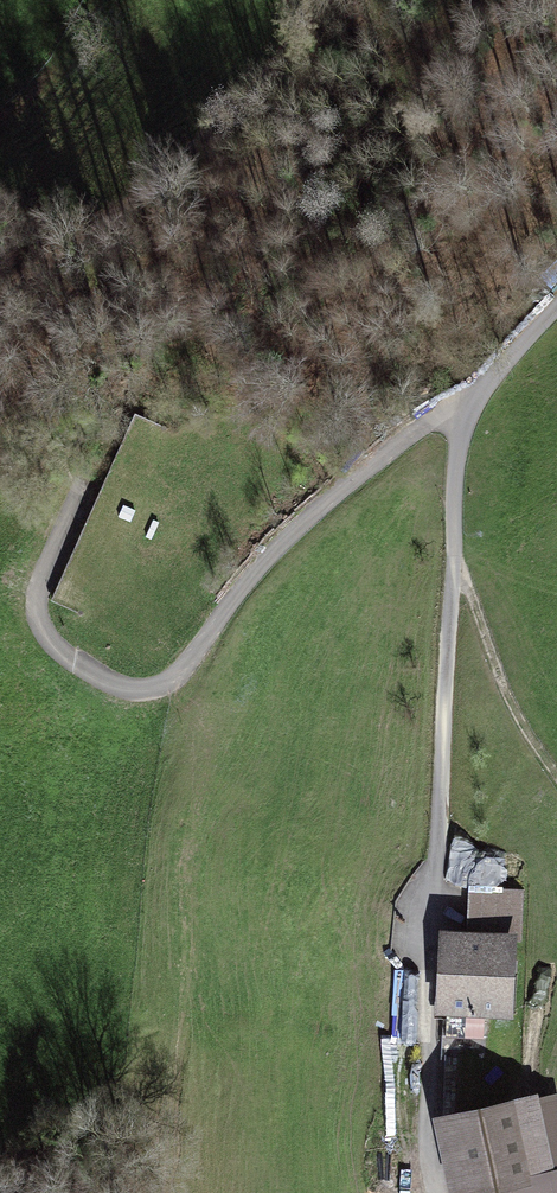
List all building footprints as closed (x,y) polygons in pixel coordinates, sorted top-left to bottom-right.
[(471,939),(438,938),(435,1023),(517,1026),(519,948),(531,949),(532,897),(472,895),(471,939)] [(436,1112),(455,1192),(472,1192),(486,1190),(487,1192),(556,1192),(556,1098),(554,1085),(436,1112)]
